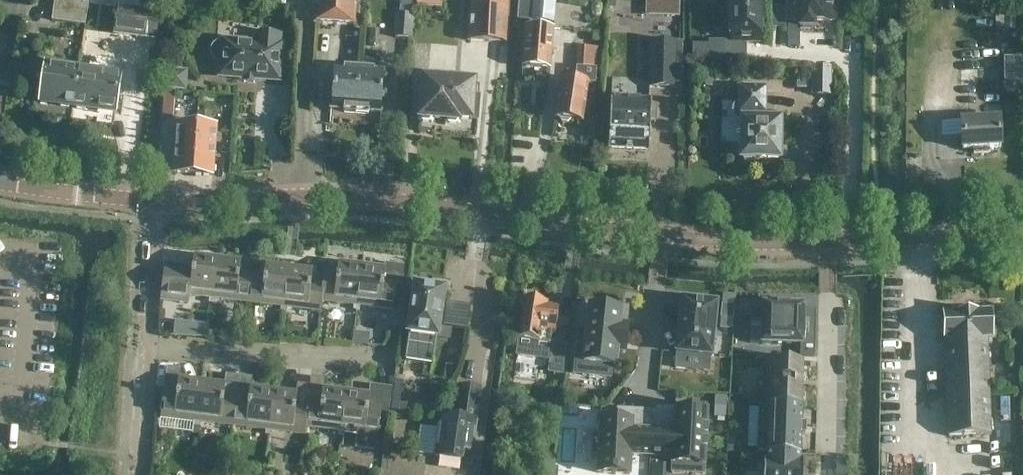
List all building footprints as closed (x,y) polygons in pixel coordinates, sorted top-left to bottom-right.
[(89,3),(66,0),(55,0),(52,20),(85,25),(89,3)] [(357,0),(316,0),(315,23),(355,25),(357,0)] [(509,0),(470,0),(468,41),(506,43),(509,0)] [(760,0),(731,0),(731,25),(726,25),(726,42),(760,43),(760,0)] [(835,22),(835,0),(789,0),(789,16),(800,16),(800,28),(814,28),(814,21),(835,22)] [(773,3),(772,25),(787,26),(789,4),(773,3)] [(145,36),(148,11),(118,7),(115,32),(145,36)] [(398,35),(415,35),(415,12),(398,12),(398,35)] [(550,69),(553,29),(526,27),(522,67),(550,69)] [(280,78),(282,42),(279,41),(280,33),(258,31),(257,42),(223,40),(222,43),(220,44),(218,45),(216,46),(216,47),(215,48),(214,50),(214,51),(213,53),(213,55),(214,56),(214,58),(215,59),(216,60),(218,62),(220,63),(219,73),(280,78)] [(675,88),(675,87),(676,59),(676,42),(650,41),(649,87),(675,88)] [(73,106),(78,72),(79,67),(62,65),(63,60),(40,57),(35,84),(43,85),(40,101),(59,104),(61,107),(69,108),(71,105),(73,106)] [(592,84),(596,59),(579,57),(576,81),(588,83),(592,84)] [(1004,58),(1004,90),(1022,90),(1022,58),(1004,58)] [(683,87),(684,59),(676,59),(675,87),(683,87)] [(356,115),(359,71),(359,66),(339,64),(338,70),(334,70),(331,110),(343,110),(343,113),(344,114),(356,115)] [(183,88),(186,66),(170,65),(167,86),(183,88)] [(381,113),(384,73),(379,73),(379,67),(359,66),(359,71),(356,115),(367,116),(369,114),(369,112),(381,113)] [(99,110),(104,71),(79,67),(78,72),(73,106),(76,106),(77,109),(85,110),(87,108),(99,110)] [(831,67),(813,67),(812,95),(830,95),(831,67)] [(443,121),(447,77),(429,75),(429,80),(422,79),(419,119),(421,119),(422,122),(429,123),(431,120),(443,121)] [(478,116),(479,100),(473,100),(474,83),(468,83),(468,78),(447,77),(443,121),(447,121),(449,124),(455,125),(457,122),(459,122),(459,120),(472,121),(472,115),(478,116)] [(588,83),(576,81),(561,79),(555,119),(559,119),(561,123),(567,124),(571,121),(582,123),(588,83)] [(177,93),(166,92),(163,115),(174,116),(177,93)] [(649,151),(651,99),(611,98),(608,150),(649,151)] [(198,113),(197,126),(210,127),(211,114),(198,113)] [(1000,147),(999,118),(961,121),(962,149),(973,149),(973,154),(989,153),(989,148),(1000,147)] [(779,160),(780,121),(741,120),(741,159),(779,160)] [(210,127),(197,126),(178,124),(178,125),(174,173),(212,176),(215,127),(210,127)] [(212,303),(217,258),(206,257),(206,259),(194,257),(192,268),(165,265),(161,300),(189,304),(190,296),(209,298),(209,303),(212,303)] [(248,303),(252,275),(239,274),(241,263),(228,262),(229,260),(217,258),(212,303),(215,304),(216,299),(248,303)] [(356,310),(362,266),(351,264),(351,266),(338,264),(337,275),(324,273),(323,284),(321,301),(322,301),(354,305),(353,310),(356,310)] [(284,312),(289,267),(278,266),(278,268),(266,266),(264,277),(252,275),(248,303),(281,307),(281,312),(284,312)] [(393,310),(397,282),(384,281),(385,270),(373,269),(373,267),(362,266),(356,310),(360,311),(360,306),(393,310)] [(321,301),(323,284),(311,282),(312,272),(300,270),(300,269),(289,267),(284,312),(287,313),(287,308),(321,312),(322,301),(321,301)] [(437,337),(443,291),(431,289),(430,285),(420,284),(417,287),(415,287),(409,333),(405,361),(432,365),(437,337)] [(682,301),(676,353),(711,357),(716,305),(712,304),(713,300),(698,298),(698,303),(682,301)] [(555,335),(559,308),(547,306),(548,303),(537,302),(535,300),(529,299),(526,300),(523,300),(523,302),(522,302),(517,339),(550,344),(551,334),(555,335)] [(777,305),(763,305),(762,344),(800,345),(800,356),(814,357),(816,311),(803,310),(804,306),(789,306),(777,305)] [(621,311),(589,308),(587,332),(579,331),(576,353),(584,354),(583,363),(584,364),(582,375),(610,378),(612,366),(615,367),(617,352),(625,353),(627,327),(619,326),(621,311)] [(991,435),(987,343),(992,343),(992,339),(991,312),(943,313),(944,340),(945,340),(949,437),(991,435)] [(173,336),(205,340),(207,326),(175,322),(173,336)] [(550,360),(553,343),(550,343),(550,344),(519,340),(517,356),(550,360)] [(566,345),(553,343),(550,360),(549,371),(562,374),(566,345)] [(771,361),(769,404),(802,406),(804,362),(771,361)] [(197,426),(202,381),(191,380),(191,382),(179,380),(177,391),(164,389),(161,417),(194,421),(194,426),(197,426)] [(233,426),(237,398),(224,397),(225,386),(213,384),(213,383),(202,381),(197,426),(200,427),(200,422),(233,426)] [(378,436),(381,408),(390,409),(392,387),(377,385),(376,397),(357,395),(358,393),(346,391),(341,436),(344,437),(345,432),(378,436)] [(471,453),(476,413),(480,390),(480,389),(459,386),(459,387),(460,387),(455,418),(442,416),(436,457),(461,461),(462,452),(471,453)] [(268,435),(274,390),(263,389),(263,391),(250,389),(249,400),(237,398),(233,426),(266,430),(265,435),(268,435)] [(306,427),(308,407),(296,406),(297,395),(285,394),(285,392),(274,390),(268,435),(271,436),(272,431),(305,435),(306,427)] [(341,436),(346,391),(335,390),(335,392),(323,390),(322,401),(309,399),(308,407),(306,427),(339,431),(338,436),(341,436)] [(801,425),(802,406),(769,404),(759,404),(757,452),(758,452),(766,453),(800,454),(800,452),(801,435),(805,435),(805,425),(801,425)] [(674,432),(653,431),(652,457),(673,458),(672,463),(673,463),(672,473),(703,474),(704,464),(705,448),(705,441),(706,435),(705,435),(706,427),(707,411),(675,410),(674,432)] [(652,457),(653,431),(632,430),(632,422),(600,420),(600,435),(591,434),(590,458),(598,458),(598,473),(612,474),(615,474),(630,474),(631,456),(652,457)] [(763,474),(803,474),(803,471),(804,461),(802,461),(802,462),(800,462),(800,455),(801,455),(801,454),(800,454),(766,453),(766,454),(767,454),(767,461),(765,461),(765,460),(764,460),(763,474)] [(666,463),(652,462),(651,474),(665,474),(666,463)]
